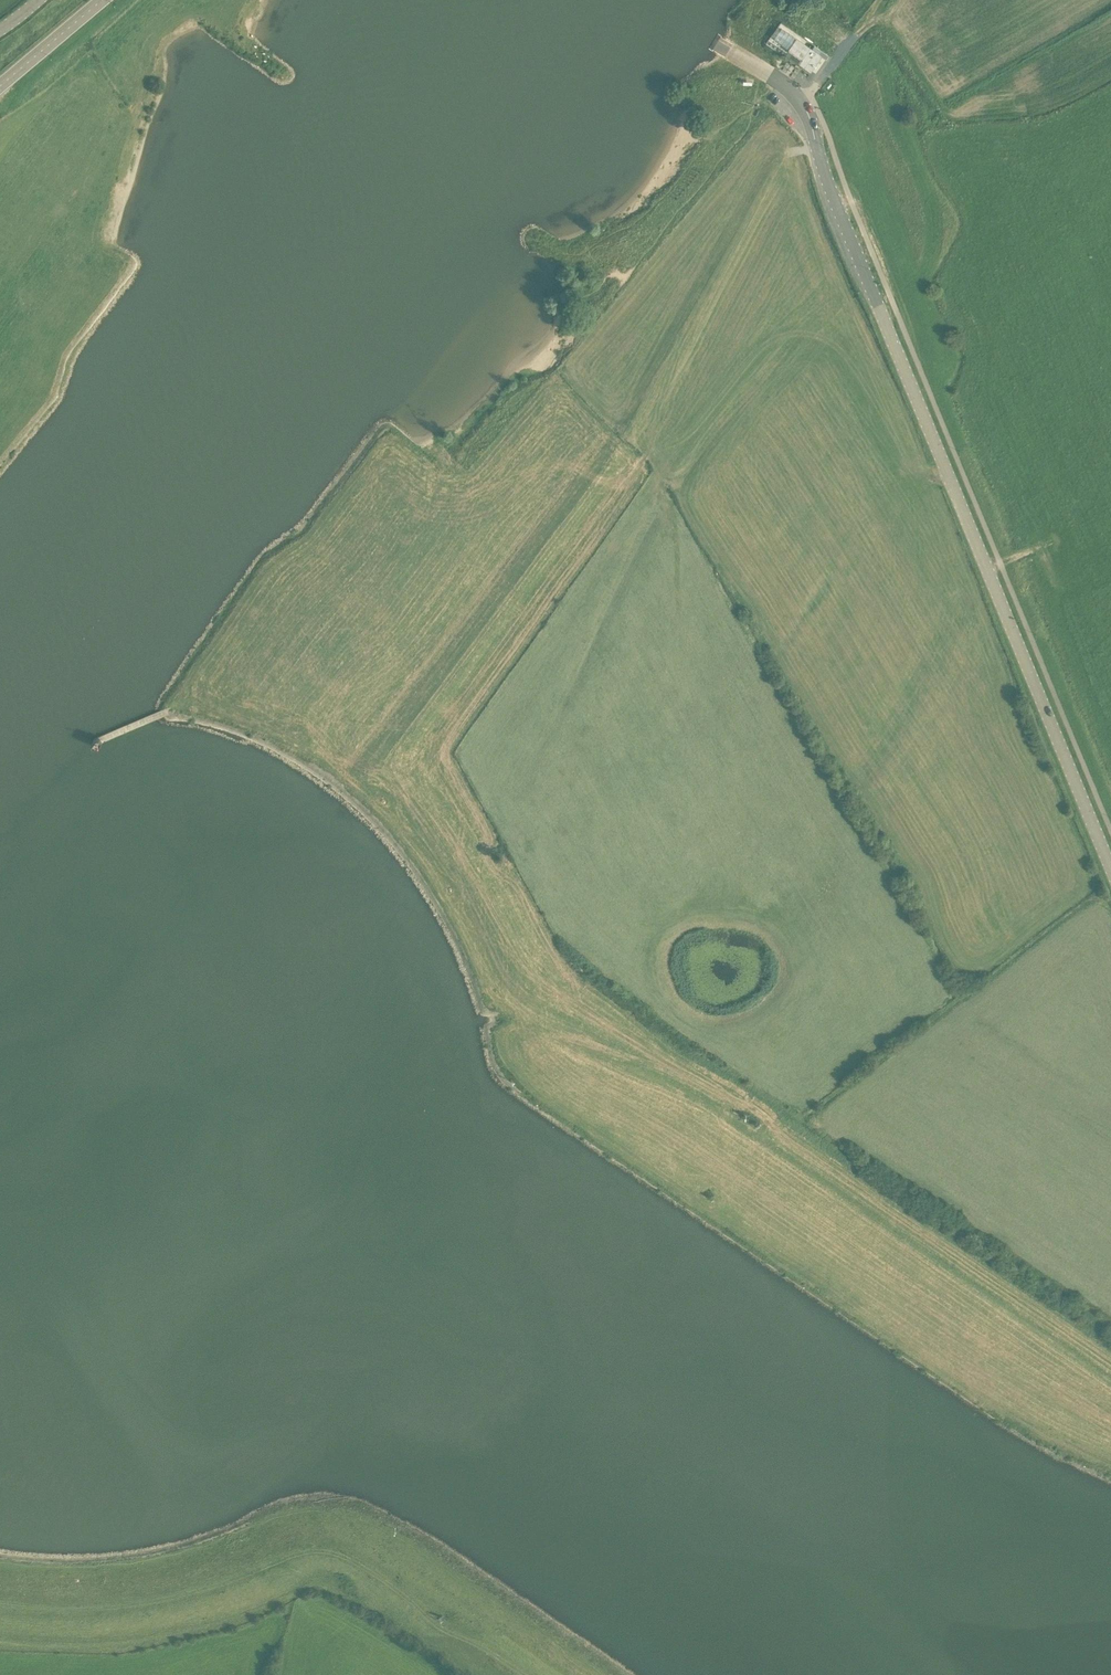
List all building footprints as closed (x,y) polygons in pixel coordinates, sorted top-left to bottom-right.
[(812,47),(797,37),(788,49),(802,59),(799,62),(811,71),(822,55),(826,58),(828,55),(814,45),(812,47)]
